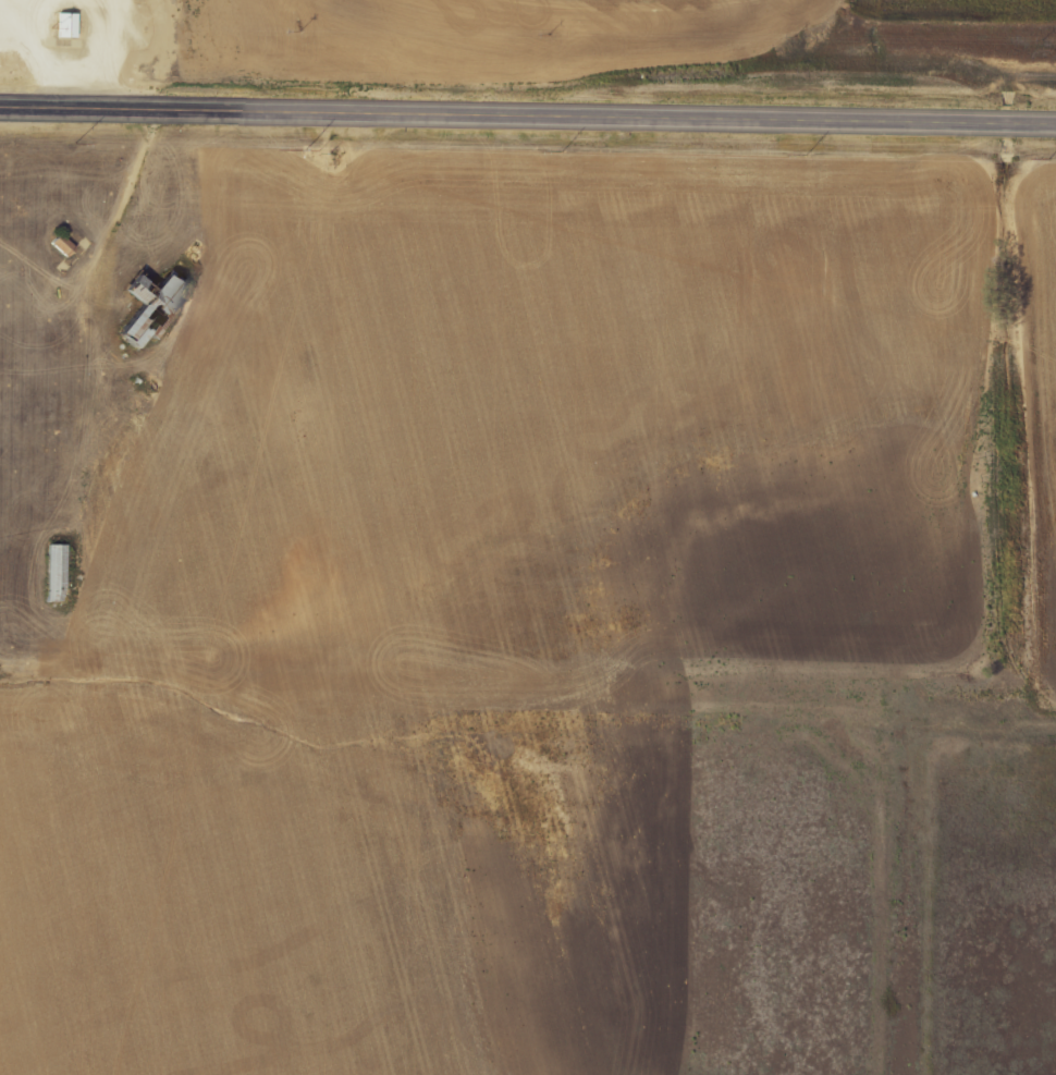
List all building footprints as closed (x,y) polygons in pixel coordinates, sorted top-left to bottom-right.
[(79,13),(60,13),(60,38),(79,38),(79,13)] [(71,257),(78,246),(60,234),(53,246),(71,257)]
